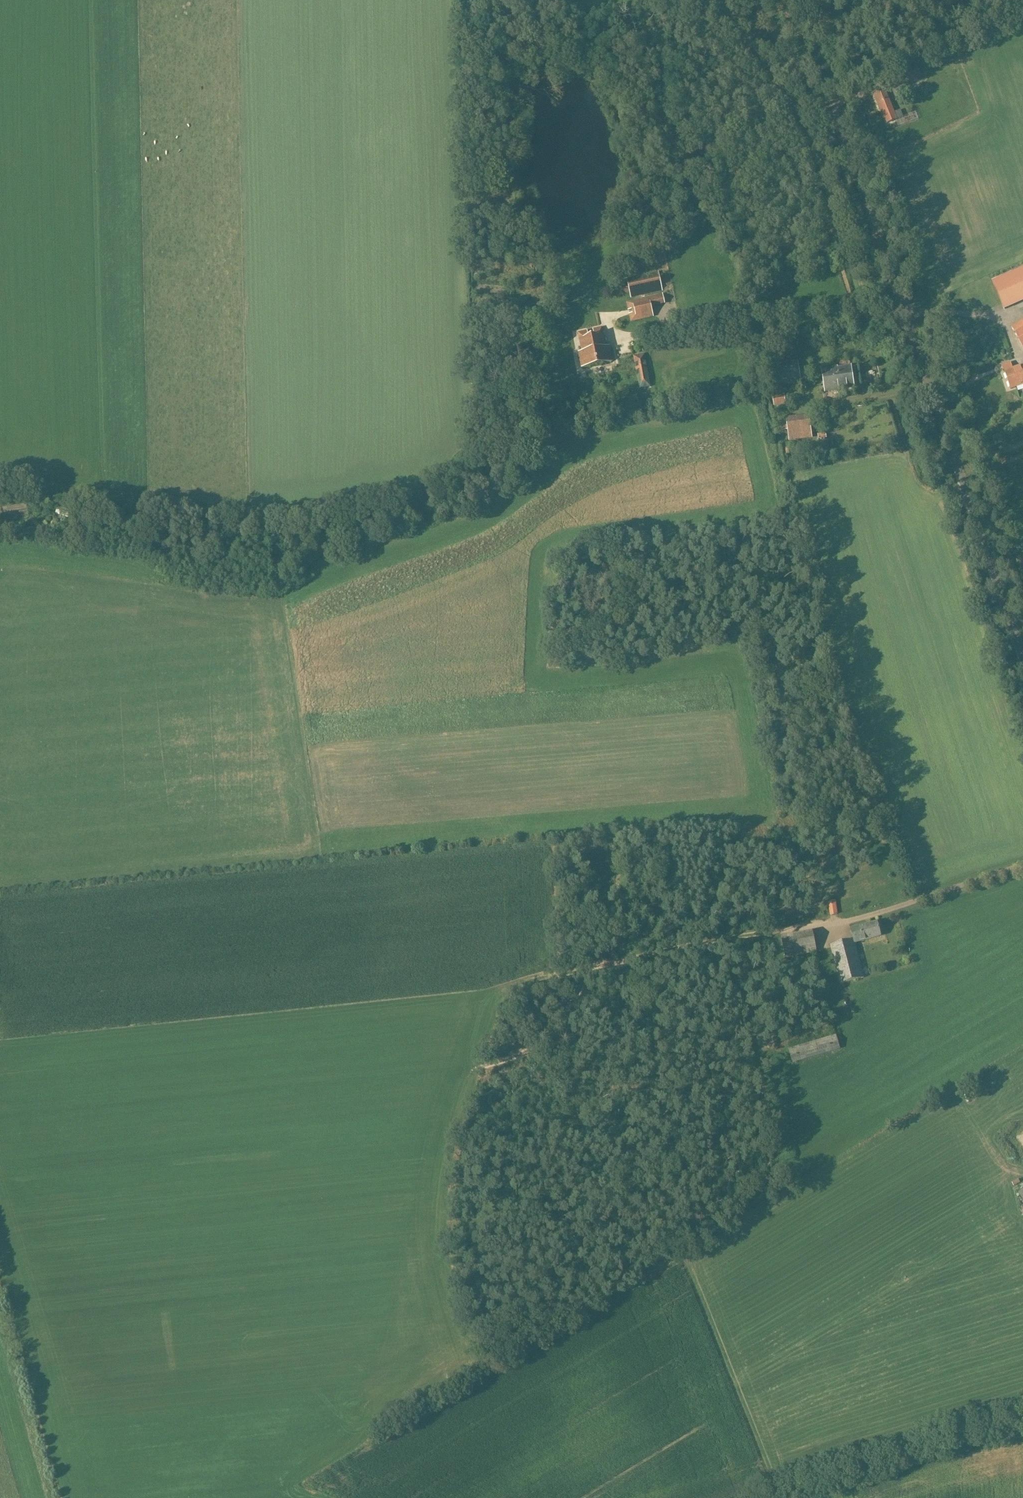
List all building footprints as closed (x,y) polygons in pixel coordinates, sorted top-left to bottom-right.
[(488,0),(483,0),(474,1),(475,11),(489,10),(488,0)] [(908,82),(921,76),(918,67),(904,73),(908,82)] [(896,120),(896,119),(909,113),(906,105),(892,111),(884,91),(873,95),(877,105),(878,104),(887,124),(896,120)] [(1002,278),(1014,305),(1022,301),(1022,268),(1002,278)] [(627,279),(628,282),(630,292),(631,297),(662,290),(658,272),(629,278),(627,279)] [(628,282),(616,284),(619,294),(630,292),(628,282)] [(636,313),(630,315),(631,322),(653,317),(651,307),(651,306),(649,298),(627,303),(629,310),(635,309),(636,313)] [(1011,328),(1022,348),(1022,320),(1011,328)] [(578,333),(582,352),(579,352),(582,368),(613,362),(609,346),(606,347),(602,329),(593,331),(593,334),(589,335),(588,332),(578,333)] [(633,355),(639,390),(650,387),(644,353),(633,355)] [(780,385),(801,382),(798,361),(777,364),(780,385)] [(1022,386),(1022,366),(1005,373),(1010,390),(1022,386)] [(825,392),(854,388),(851,368),(822,372),(825,392)] [(774,406),(786,405),(784,390),(772,391),(774,406)] [(815,439),(814,416),(791,416),(791,440),(815,439)] [(830,916),(837,914),(835,900),(828,902),(830,916)] [(856,943),(881,936),(878,923),(851,930),(853,939),(830,946),(839,985),(865,978),(856,943)] [(785,938),(789,957),(822,949),(818,930),(785,938)] [(793,1064),(840,1050),(836,1035),(789,1049),(793,1064)]
